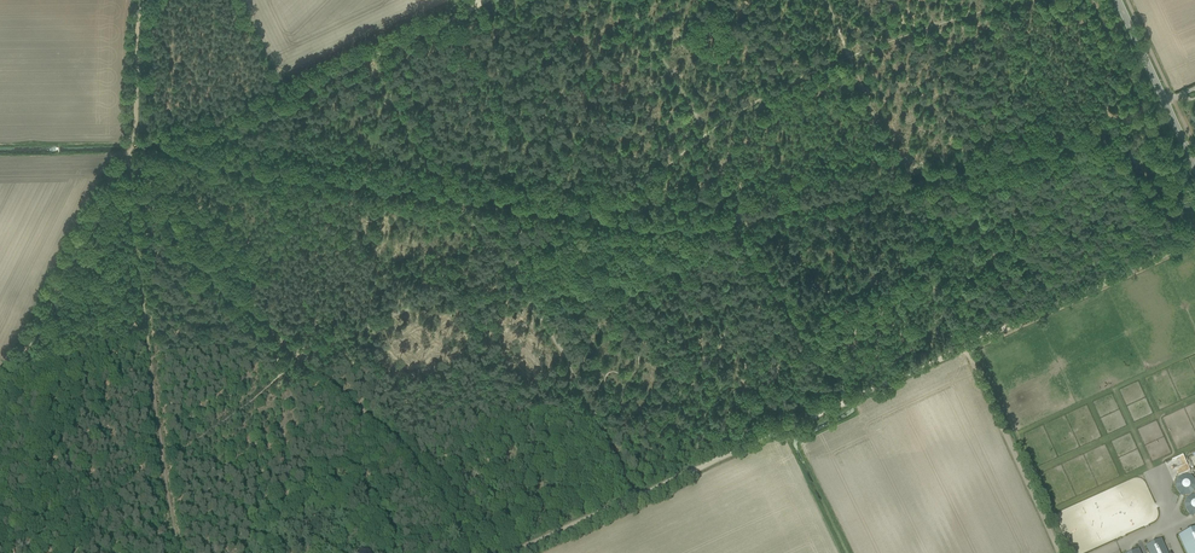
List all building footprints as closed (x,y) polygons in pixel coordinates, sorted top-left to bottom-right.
[(1182,454),(1167,461),(1169,467),(1171,466),(1173,470),(1172,470),(1174,476),(1189,469),(1182,454)] [(1194,515),(1194,495),(1182,502),(1188,513),(1192,511),(1194,515)] [(1178,536),(1186,552),(1194,552),(1194,529),(1178,536)] [(1160,540),(1148,545),(1151,552),(1166,552),(1160,540)]
